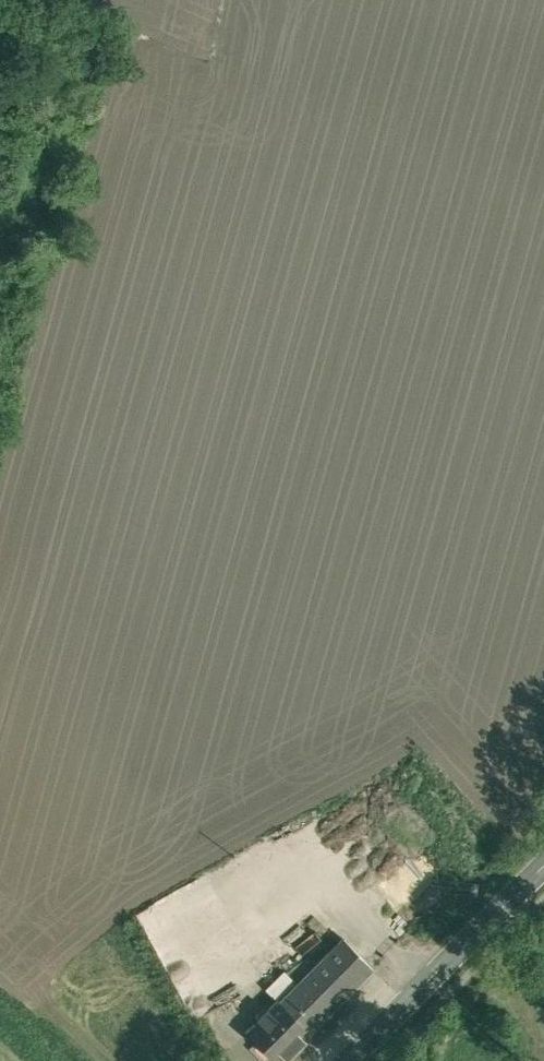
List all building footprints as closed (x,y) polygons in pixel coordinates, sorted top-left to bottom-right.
[(246,1034),(274,1060),(285,1060),(377,967),(346,938),(271,1015),(267,1012),(246,1034)] [(236,993),(221,992),(220,1001),(235,1003),(236,993)]
